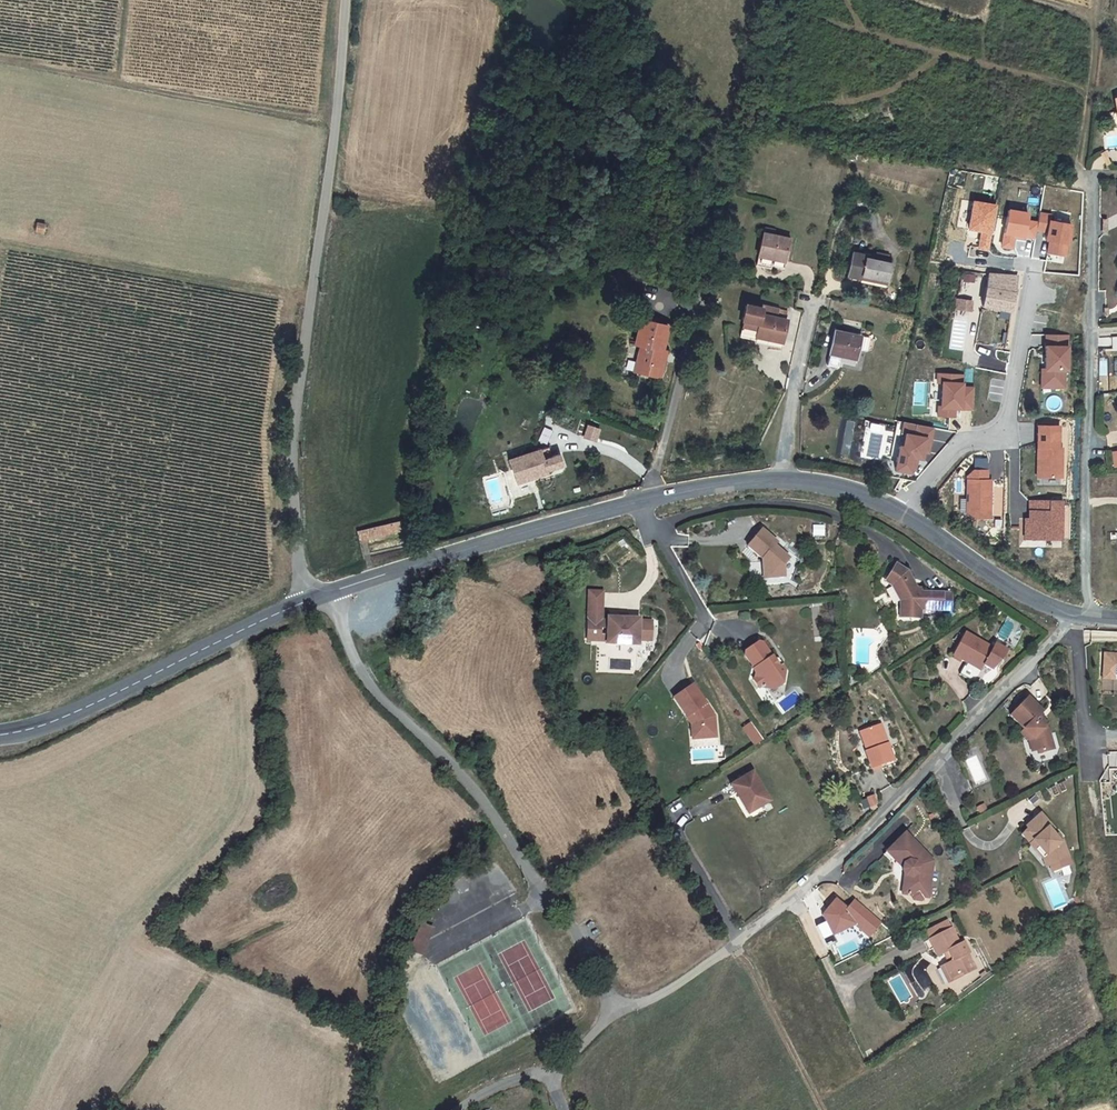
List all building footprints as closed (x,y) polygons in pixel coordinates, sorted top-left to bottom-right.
[(1111,127),(1116,126),(1116,132),(1116,112),(1109,114),(1111,127)] [(998,205),(975,201),(969,230),(981,232),(978,248),(989,250),(998,205)] [(1032,214),(1010,209),(1002,248),(1014,250),(1016,240),(1026,242),(1027,238),(1031,220),(1032,214)] [(1040,211),(1038,229),(1050,231),(1047,255),(1068,258),(1074,223),(1052,220),(1053,213),(1040,211)] [(1031,220),(1027,238),(1035,240),(1039,222),(1031,220)] [(37,224),(36,232),(44,234),(46,225),(37,224)] [(766,233),(762,256),(788,261),(792,238),(766,233)] [(888,287),(893,261),(890,261),(878,258),(856,253),(851,274),(877,280),(877,284),(888,287)] [(1017,274),(989,272),(984,308),(1015,313),(1017,274)] [(974,301),(957,299),(956,310),(973,312),(974,301)] [(789,320),(763,315),(763,314),(764,308),(748,305),(745,320),(746,320),(761,323),(759,334),(759,336),(773,339),(773,342),(784,344),(789,320)] [(858,360),(864,335),(835,329),(830,350),(831,351),(828,362),(838,365),(841,353),(847,354),(846,357),(858,360)] [(636,356),(641,332),(637,331),(631,355),(636,356)] [(639,357),(636,367),(635,373),(637,374),(635,383),(656,388),(659,376),(660,372),(656,371),(659,362),(665,338),(641,332),(636,356),(639,357)] [(1070,333),(1045,334),(1045,368),(1041,368),(1041,388),(1067,388),(1067,371),(1070,371),(1070,333)] [(630,372),(628,382),(635,383),(637,374),(635,373),(630,372)] [(964,374),(937,372),(937,384),(943,385),(942,407),(938,406),(938,417),(957,418),(957,411),(975,412),(976,387),(966,386),(966,383),(964,383),(964,374)] [(1002,400),(1003,380),(991,378),(989,398),(1002,400)] [(936,427),(904,422),(902,434),(906,436),(904,446),(900,445),(896,472),(912,475),(918,468),(919,461),(926,462),(928,455),(931,456),(936,427)] [(587,423),(583,437),(598,441),(602,427),(587,423)] [(1064,426),(1038,425),(1038,479),(1064,479),(1064,426)] [(549,450),(539,452),(542,461),(551,459),(549,450)] [(542,461),(539,452),(507,461),(513,485),(545,476),(544,473),(560,469),(557,458),(551,459),(542,461)] [(974,470),(967,476),(966,513),(977,520),(993,519),(993,480),(988,480),(988,470),(974,470)] [(1064,501),(1029,500),(1029,518),(1024,518),(1024,540),(1064,540),(1064,501)] [(495,520),(506,517),(503,507),(493,510),(495,520)] [(393,531),(390,522),(353,534),(356,543),(393,531)] [(813,524),(812,536),(825,536),(825,525),(813,524)] [(760,526),(745,542),(761,555),(762,575),(784,572),(782,561),(787,555),(773,542),(776,538),(760,526)] [(631,555),(624,544),(607,555),(614,566),(631,555)] [(899,583),(905,594),(904,603),(903,620),(924,621),(924,613),(946,614),(947,596),(924,595),(920,594),(917,589),(919,588),(912,573),(900,565),(892,578),(899,583)] [(892,578),(889,583),(896,588),(904,603),(905,594),(899,583),(892,578)] [(589,590),(587,618),(601,619),(603,591),(589,590)] [(956,597),(947,596),(946,614),(954,615),(956,597)] [(587,618),(586,639),(599,640),(599,628),(606,628),(606,640),(605,643),(637,645),(638,636),(651,637),(652,621),(639,620),(639,619),(627,618),(619,617),(607,617),(607,619),(601,619),(587,618)] [(966,668),(959,681),(974,689),(987,665),(994,654),(966,638),(953,661),(966,668)] [(780,673),(781,672),(776,666),(770,664),(760,649),(756,648),(743,656),(742,661),(750,672),(748,673),(753,680),(752,685),(749,686),(755,695),(758,694),(764,696),(769,692),(772,697),(781,691),(783,679),(780,673)] [(1103,676),(1115,677),(1115,672),(1116,672),(1116,652),(1105,651),(1103,676)] [(1002,658),(994,654),(987,665),(996,669),(1002,658)] [(850,673),(852,683),(859,678),(858,672),(850,673)] [(776,704),(783,713),(803,698),(796,689),(776,704)] [(703,711),(690,691),(670,705),(687,731),(688,734),(697,734),(698,745),(712,744),(711,723),(707,717),(704,719),(700,713),(703,711)] [(1043,710),(1028,696),(1010,714),(1024,728),(1020,732),(1029,740),(1032,751),(1038,749),(1039,753),(1054,748),(1047,724),(1038,715),(1043,710)] [(754,745),(764,739),(752,720),(742,727),(754,745)] [(868,778),(885,772),(891,770),(877,732),(856,739),(864,760),(861,761),(868,778)] [(697,734),(688,734),(689,745),(698,745),(697,734)] [(739,799),(736,800),(745,818),(758,812),(757,809),(765,804),(752,777),(733,787),(739,799)] [(733,787),(730,788),(736,800),(739,799),(733,787)] [(876,794),(866,796),(868,807),(878,806),(876,794)] [(980,814),(989,810),(985,802),(976,806),(980,814)] [(1056,825),(1044,813),(1030,827),(1032,830),(1026,835),(1048,857),(1052,866),(1075,856),(1068,840),(1063,834),(1060,837),(1052,828),(1056,825)] [(939,855),(909,829),(889,852),(901,863),(902,872),(903,874),(906,877),(904,889),(920,891),(919,895),(928,895),(929,891),(936,892),(939,855)] [(854,900),(847,909),(836,900),(824,915),(827,922),(817,928),(824,940),(855,923),(869,934),(880,921),(854,900)] [(954,924),(931,936),(935,944),(931,946),(936,954),(940,952),(944,960),(951,956),(954,954),(958,961),(954,963),(956,966),(951,969),(958,982),(969,975),(971,978),(982,972),(974,957),(976,956),(970,945),(966,947),(954,924)] [(969,975),(958,982),(959,984),(971,978),(969,975)]
